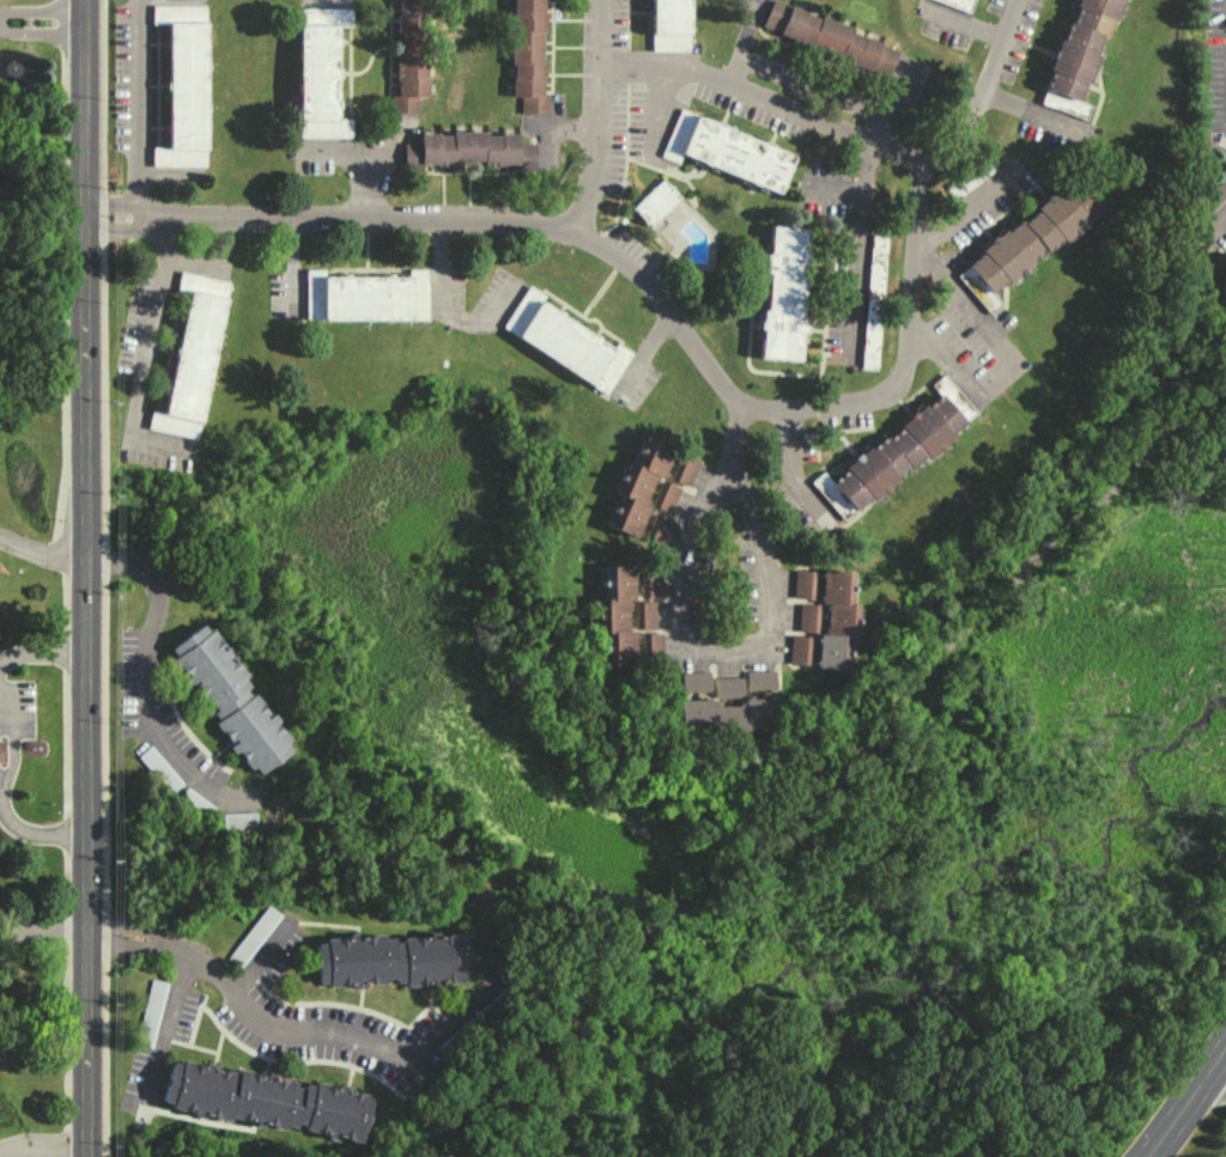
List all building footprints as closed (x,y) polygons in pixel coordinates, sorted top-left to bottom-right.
[(542,0),(511,0),(511,96),(520,96),(520,112),(548,112),(548,94),(542,94),(542,0)] [(688,0),(649,0),(649,51),(688,51),(688,0)] [(970,10),(972,0),(930,0),(970,10)] [(1083,118),(1089,105),(1081,102),(1120,0),(1077,0),(1039,101),(1083,118)] [(897,45),(769,1),(759,31),(887,74),(897,45)] [(204,166),(205,5),(152,5),(151,24),(167,24),(166,147),(151,147),(151,166),(204,166)] [(351,137),(351,118),(337,118),(336,27),(351,26),(351,7),(297,8),(298,138),(351,137)] [(660,157),(678,163),(680,158),(780,192),(790,163),(788,163),(792,151),(676,111),(660,157)] [(517,165),(517,169),(535,170),(535,142),(518,142),(519,132),(420,130),(420,143),(403,142),(403,167),(421,167),(421,163),(517,165)] [(631,207),(649,226),(679,198),(661,179),(631,207)] [(761,359),(801,361),(806,227),(766,226),(761,359)] [(878,369),(885,236),(869,235),(862,368),(878,369)] [(427,318),(427,268),(408,269),(408,275),(324,276),(323,269),(304,269),(305,320),(427,318)] [(227,280),(180,272),(176,290),(186,291),(164,412),(150,409),(147,429),(198,438),(227,280)] [(608,393),(632,351),(617,343),(615,346),(541,302),(546,294),(528,284),(501,330),(608,393)] [(841,520),(976,416),(944,373),(930,384),(938,394),(829,478),(823,471),(811,480),(841,520)] [(607,526),(636,537),(649,504),(643,502),(654,476),(661,479),(674,445),(646,434),(634,464),(627,462),(615,493),(619,495),(607,526)] [(688,487),(699,461),(680,453),(669,479),(688,487)] [(679,487),(660,480),(651,506),(669,513),(679,487)] [(662,545),(673,519),(655,512),(644,538),(662,545)] [(633,566),(602,565),(601,598),(596,598),(596,632),(603,632),(603,665),(634,665),(635,631),(627,631),(627,600),(633,600),(633,566)] [(852,570),(821,569),(819,604),(798,603),(797,631),(817,632),(818,609),(825,610),(824,633),(841,634),(841,638),(854,639),(855,618),(859,618),(860,605),(851,604),(852,570)] [(813,599),(814,571),(793,570),(792,598),(813,599)] [(661,596),(659,571),(640,572),(641,597),(661,596)] [(655,613),(635,613),(635,629),(656,629),(655,613)] [(254,776),(293,749),(268,714),(267,715),(247,687),(249,685),(226,652),(226,653),(204,622),(165,649),(189,684),(191,682),(230,738),(228,739),(254,776)] [(642,633),(642,655),(661,656),(661,633),(642,633)] [(816,668),(838,669),(840,635),(817,634),(816,668)] [(807,665),(809,636),(790,635),(788,664),(807,665)] [(678,732),(746,732),(746,728),(776,728),(776,698),(744,698),(744,690),(774,689),(774,670),(742,670),(742,677),(714,677),(714,697),(737,697),(737,705),(713,705),(713,699),(678,699),(678,732)] [(682,691),(709,690),(709,671),(681,672),(682,691)] [(138,756),(171,792),(182,782),(149,746),(138,756)] [(213,805),(185,788),(178,800),(207,816),(213,805)] [(222,826),(255,825),(255,811),(222,813),(222,826)] [(469,933),(428,934),(428,938),(391,939),(391,936),(353,936),(353,938),(315,939),(316,986),(364,985),(364,983),(386,983),(386,980),(403,980),(403,985),(427,985),(427,980),(470,980),(469,933)] [(162,1108),(255,1121),(255,1124),(303,1130),(302,1131),(336,1136),(336,1138),(363,1142),(370,1094),(345,1090),(346,1087),(305,1081),(305,1083),(266,1077),(266,1075),(211,1068),(212,1065),(169,1059),(162,1108)]
